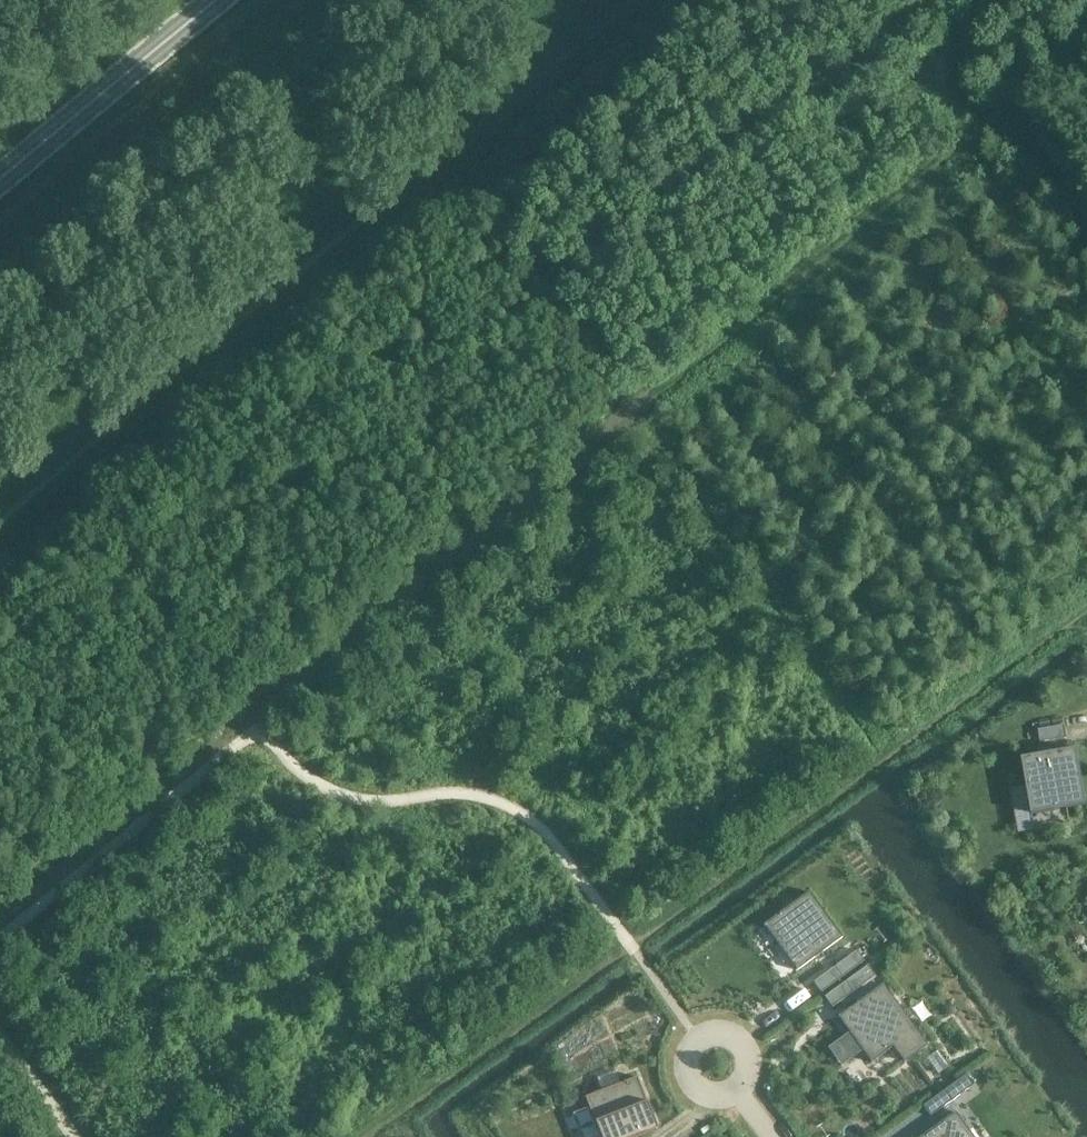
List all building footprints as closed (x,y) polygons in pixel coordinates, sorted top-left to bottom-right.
[(1065,725),(1038,730),(1041,743),(1067,738),(1065,725)] [(1032,813),(1032,815),(1086,805),(1086,803),(1077,751),(1079,750),(1078,749),(1022,759),(1023,760),(1024,760),(1034,813),(1032,813)] [(797,968),(795,970),(796,971),(842,937),(841,936),(840,937),(808,894),(810,893),(809,891),(763,925),(764,926),(765,925),(797,968)] [(856,950),(813,982),(821,992),(864,961),(856,950)] [(867,965),(824,996),(831,1007),(875,976),(867,965)] [(916,1030),(915,1028),(914,1029),(882,986),(884,985),(883,984),(837,1017),(838,1019),(839,1018),(871,1061),(869,1062),(870,1063),(916,1030)] [(794,1011),(814,1000),(808,990),(788,1001),(794,1011)] [(965,1074),(922,1106),(930,1116),(973,1085),(965,1074)] [(657,1128),(655,1129),(636,1079),(638,1079),(637,1077),(584,1098),(585,1099),(586,1099),(601,1136),(640,1136),(658,1130),(657,1128)] [(955,1114),(956,1113),(955,1112),(920,1136),(972,1136),(955,1114)]
